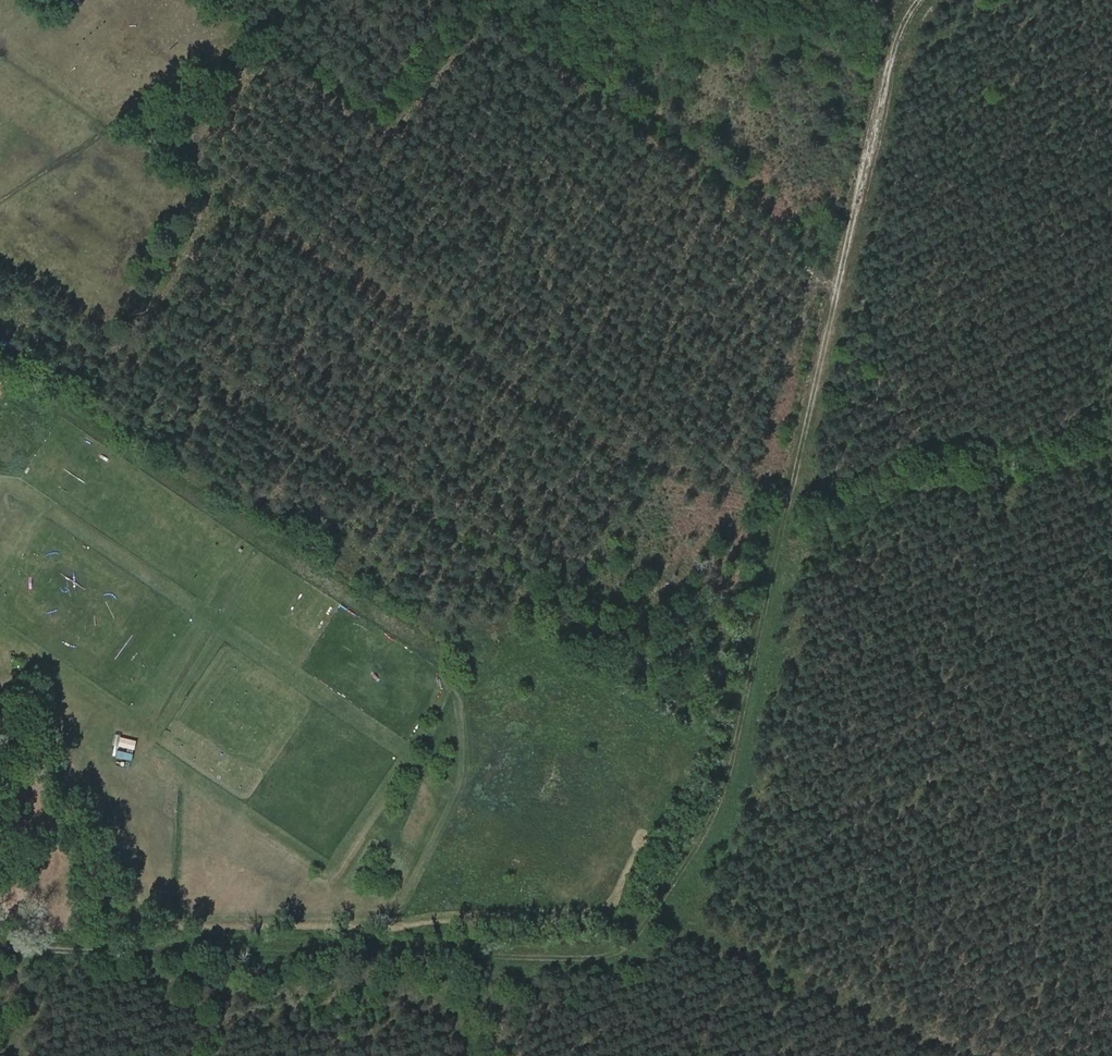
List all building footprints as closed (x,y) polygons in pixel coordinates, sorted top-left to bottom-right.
[(136,758),(138,738),(122,736),(120,757),(136,758)]
